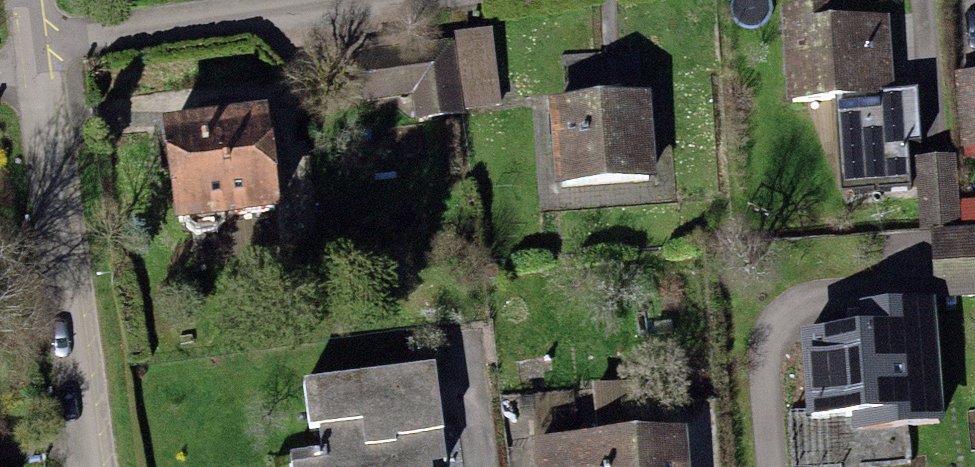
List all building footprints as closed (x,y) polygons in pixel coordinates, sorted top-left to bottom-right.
[(790,97),(836,94),(842,186),(910,181),(907,140),(922,139),(919,88),(896,90),(891,12),(838,16),(837,0),(822,0),(783,3),(790,97)] [(492,26),(456,31),(466,108),(502,103),(492,26)] [(453,36),(407,41),(413,93),(416,118),(462,113),(453,36)] [(413,93),(407,41),(352,48),(359,100),(413,93)] [(955,71),(960,146),(963,145),(964,156),(974,156),(974,70),(955,71)] [(650,91),(547,98),(553,184),(656,176),(650,91)] [(162,111),(175,216),(183,215),(185,225),(196,234),(217,233),(225,219),(224,210),(280,203),(267,99),(162,111)] [(957,153),(917,155),(920,225),(960,223),(957,153)] [(932,230),(936,294),(974,292),(974,227),(932,230)] [(800,327),(807,418),(851,415),(852,429),(942,421),(932,295),(861,300),(863,322),(800,327)] [(291,466),(433,466),(432,462),(449,460),(436,359),(303,376),(309,424),(324,422),(327,447),(289,451),(291,466)] [(649,376),(593,381),(598,430),(654,425),(649,376)] [(529,436),(531,466),(692,466),(688,422),(654,425),(598,430),(529,436)]
